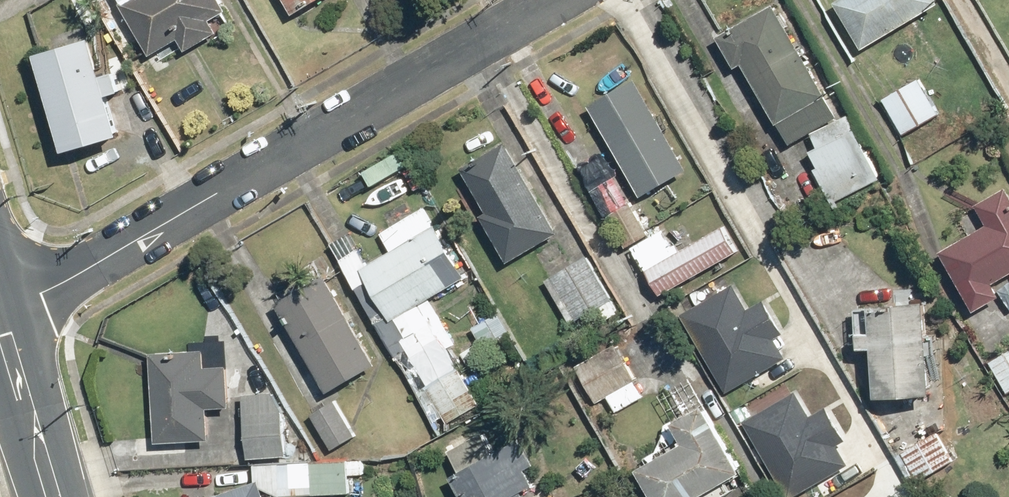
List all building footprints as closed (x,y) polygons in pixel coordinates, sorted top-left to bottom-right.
[(253,19),(243,0),(124,0),(153,54),(180,40),(186,51),(221,32),(215,21),(232,12),(240,26),(253,19)] [(296,15),(322,0),(287,0),(296,15)] [(866,50),(943,3),(941,0),(842,0),(837,3),(866,50)] [(842,117),(776,3),(719,36),(738,69),(745,65),(791,145),(842,117)] [(107,75),(96,37),(39,54),(67,152),(124,136),(113,96),(127,92),(121,71),(107,75)] [(691,170),(639,79),(592,106),(644,197),(691,170)] [(942,116),(921,79),(885,99),(906,136),(942,116)] [(885,185),(850,117),(813,135),(820,147),(812,151),(820,168),(817,169),(837,209),(885,185)] [(562,233),(508,142),(464,169),(490,212),(483,216),(511,263),(562,233)] [(978,205),(990,225),(943,252),(978,312),(1004,297),(997,284),(1008,277),(1008,187),(978,205)] [(652,234),(632,201),(608,215),(628,248),(652,234)] [(363,269),(394,321),(470,277),(439,224),(363,269)] [(649,271),(663,295),(741,252),(726,227),(685,250),(680,243),(675,245),(666,229),(633,248),(647,272),(649,271)] [(623,312),(591,256),(547,280),(572,323),(578,319),(580,321),(603,308),(610,320),(623,312)] [(315,283),(310,275),(278,294),(282,301),(278,304),(331,394),(380,365),(328,276),(315,283)] [(684,315),(729,393),(789,359),(777,338),(786,333),(767,300),(751,309),(737,285),(684,315)] [(933,335),(931,300),(875,304),(877,332),(863,333),(864,347),(877,346),(881,397),(937,394),(934,349),(940,349),(939,334),(933,335)] [(617,344),(578,366),(599,403),(609,397),(618,413),(646,397),(617,344)] [(991,362),(1008,393),(1008,351),(991,362)] [(209,354),(154,356),(156,448),(215,446),(214,408),(230,408),(229,369),(209,369),(209,354)] [(462,368),(428,387),(449,422),(482,403),(462,368)] [(746,422),(790,496),(797,496),(852,465),(840,445),(849,440),(829,407),(813,416),(799,391),(746,422)] [(246,394),(250,460),(289,457),(286,409),(275,392),(246,394)] [(359,436),(338,401),(313,415),(334,450),(359,436)] [(658,496),(704,496),(748,472),(709,405),(678,423),(690,442),(642,470),(658,496)] [(453,478),(463,496),(528,496),(525,492),(538,485),(530,469),(539,464),(525,439),(497,454),(485,432),(451,451),(463,472),(453,478)] [(940,432),(904,452),(921,482),(957,462),(940,432)] [(350,459),(256,465),(258,481),(215,496),(278,496),(277,495),(280,496),(290,496),(352,494),(350,459)]
